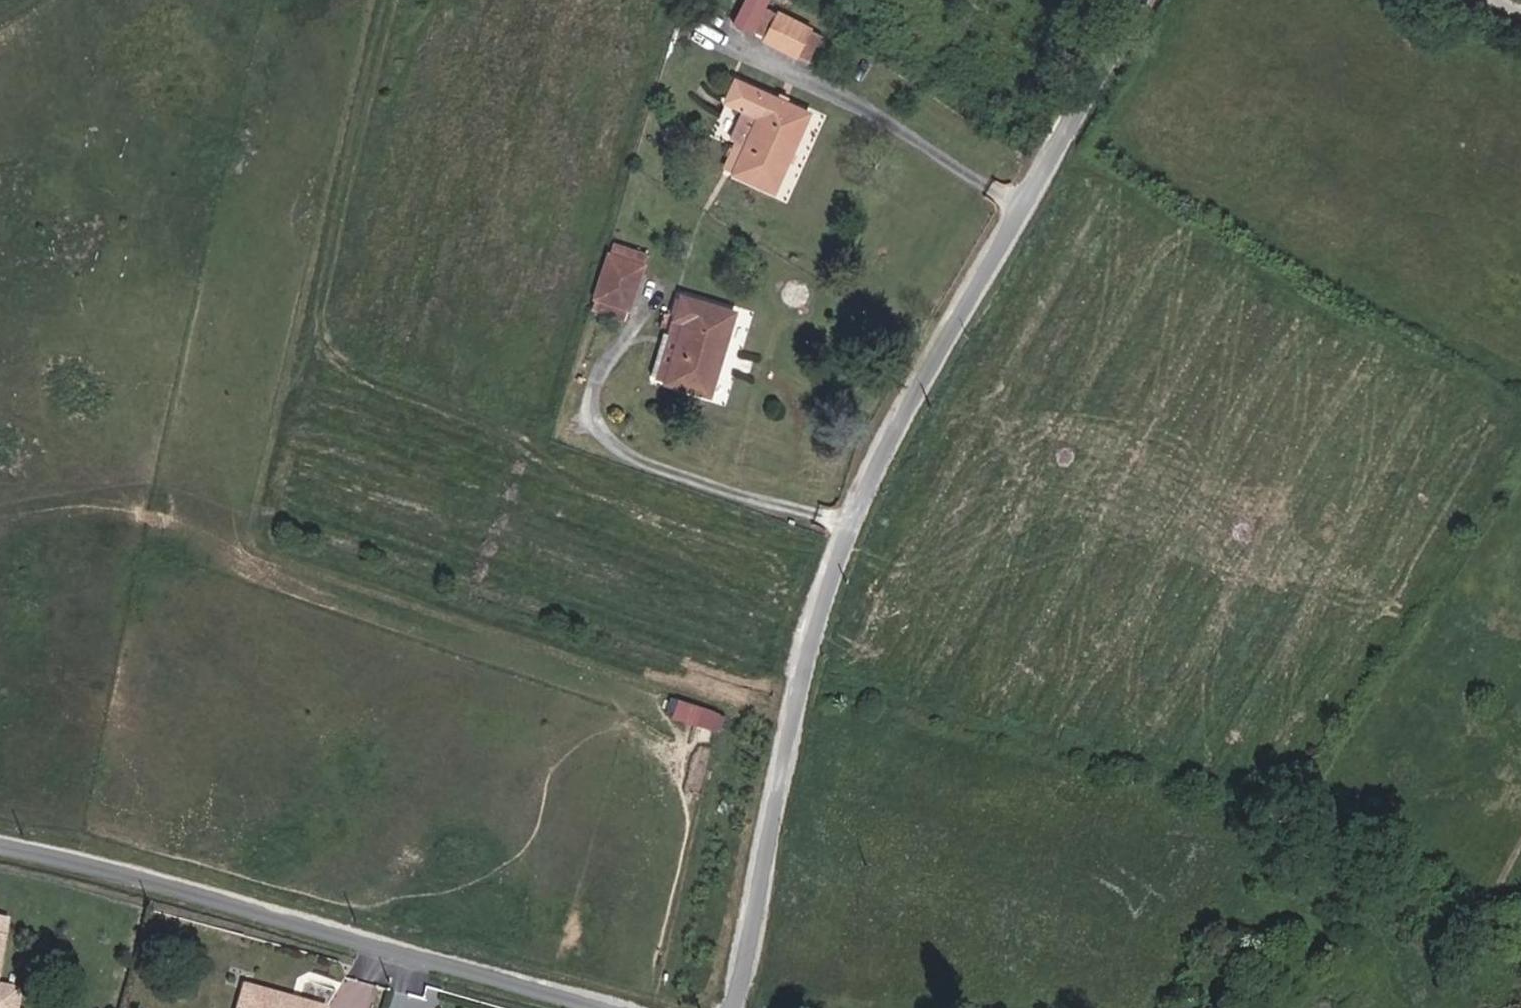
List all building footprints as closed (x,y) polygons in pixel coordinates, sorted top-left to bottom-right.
[(765,0),(741,0),(731,24),(751,32),(765,0)] [(771,40),(781,18),(769,12),(759,33),(771,40)] [(769,43),(813,64),(826,37),(783,16),(781,18),(771,40),(769,43)] [(775,196),(814,116),(740,80),(727,106),(744,114),(759,122),(746,150),(733,176),(775,196)] [(746,150),(759,122),(744,114),(730,142),(736,145),(723,171),(733,176),(746,150)] [(616,245),(613,254),(645,263),(648,254),(616,245)] [(633,305),(645,263),(613,254),(601,296),(633,305)] [(740,306),(686,290),(680,312),(691,316),(673,383),(716,395),(740,306)] [(598,303),(631,312),(633,305),(601,296),(598,303)] [(673,383),(691,316),(680,312),(662,381),(673,383)] [(698,726),(701,711),(676,706),(673,721),(698,726)] [(0,920),(0,973),(9,922),(0,920)] [(254,985),(247,1007),(331,1007),(254,985)] [(20,998),(15,989),(0,987),(0,1007),(19,1007),(20,998)]
